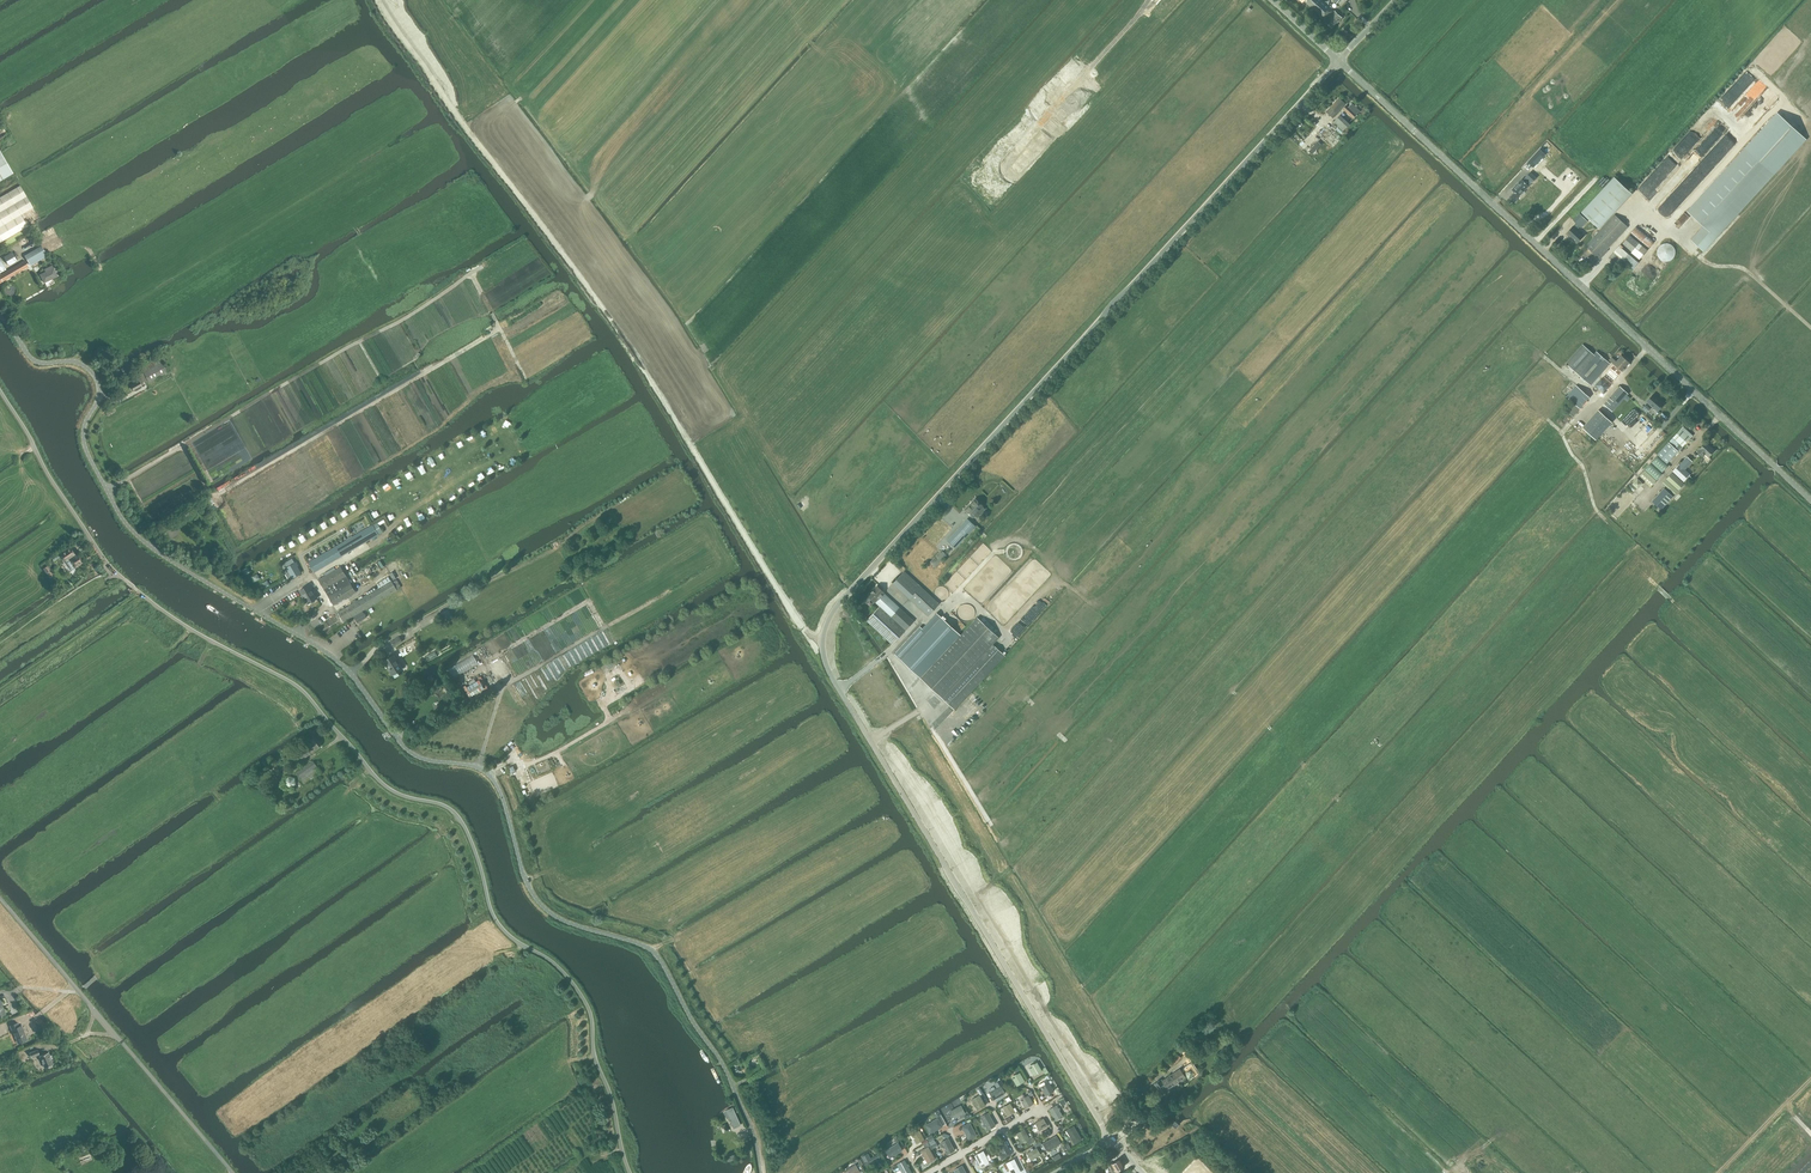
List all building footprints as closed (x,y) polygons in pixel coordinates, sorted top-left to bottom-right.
[(1342,17),(1335,11),(1334,11),(1322,0),(1300,0),(1303,2),(1304,0),(1326,20),(1325,21),(1333,28),(1342,17)] [(1346,104),(1339,98),(1327,111),(1334,117),(1346,104)] [(1352,103),(1349,107),(1347,105),(1343,109),(1353,118),(1360,111),(1356,107),(1355,106),(1352,103)] [(1745,149),(1688,212),(1704,226),(1691,240),(1704,251),(1707,247),(1719,234),(1738,213),(1773,174),(1805,138),(1778,113),(1745,149)] [(1708,125),(1715,129),(1719,122),(1712,118),(1712,117),(1705,113),(1703,117),(1707,119),(1706,119),(1710,121),(1708,125)] [(1350,124),(1340,115),(1334,122),(1343,131),(1350,124)] [(1318,142),(1309,152),(1312,154),(1321,145),(1318,142)] [(1671,153),(1679,161),(1689,151),(1680,143),(1671,153)] [(1545,154),(1540,149),(1528,162),(1533,167),(1545,154)] [(13,173),(1,152),(0,151),(0,181),(13,173)] [(1532,182),(1536,178),(1530,173),(1526,177),(1523,180),(1522,179),(1512,189),(1519,196),(1529,186),(1529,185),(1531,182),(1532,182)] [(1632,193),(1614,177),(1581,212),(1599,228),(1632,193)] [(1584,188),(1592,194),(1599,184),(1591,178),(1584,188)] [(27,226),(21,215),(33,208),(20,186),(0,198),(0,242),(27,226)] [(1571,197),(1565,204),(1573,210),(1579,203),(1571,197)] [(1553,233),(1571,215),(1562,207),(1545,225),(1553,233)] [(1573,220),(1581,228),(1588,221),(1579,213),(1573,220)] [(1607,249),(1627,227),(1614,215),(1585,246),(1599,259),(1608,250),(1607,249)] [(1566,234),(1577,245),(1585,237),(1574,226),(1566,234)] [(1655,241),(1637,226),(1631,233),(1649,248),(1655,241)] [(1630,236),(1623,243),(1632,252),(1631,252),(1639,259),(1647,250),(1630,236)] [(1676,252),(1676,250),(1675,248),(1674,247),(1673,245),(1671,244),(1670,244),(1668,243),(1666,243),(1664,243),(1663,244),(1661,245),(1660,246),(1659,248),(1658,249),(1658,251),(1657,253),(1658,255),(1658,256),(1659,258),(1660,259),(1662,260),(1664,261),(1665,261),(1667,261),(1669,261),(1671,261),(1672,260),(1673,259),(1674,257),(1675,256),(1676,254),(1676,252)] [(1621,244),(1614,252),(1624,261),(1633,269),(1638,262),(1622,248),(1623,247),(1621,244)] [(41,246),(24,256),(30,266),(47,256),(41,246)] [(4,255),(8,264),(17,260),(14,251),(4,255)] [(1614,252),(1609,258),(1612,261),(1614,258),(1621,264),(1624,261),(1614,252)] [(28,267),(25,261),(0,275),(0,283),(28,267)] [(44,283),(58,276),(54,267),(52,265),(44,269),(46,271),(39,274),(44,283)] [(17,291),(16,289),(16,287),(15,287),(13,285),(12,285),(11,285),(9,285),(8,285),(6,286),(5,287),(5,288),(4,291),(5,293),(6,295),(7,296),(8,296),(10,297),(13,296),(15,295),(16,294),(16,293),(17,291)] [(1566,363),(1577,373),(1591,385),(1610,363),(1597,351),(1594,354),(1583,344),(1566,363)] [(1612,383),(1629,362),(1621,356),(1616,361),(1612,357),(1610,360),(1613,363),(1612,364),(1613,365),(1604,376),(1612,383)] [(1596,385),(1604,392),(1609,385),(1601,378),(1596,385)] [(1580,408),(1590,397),(1576,385),(1567,396),(1580,408)] [(1627,395),(1628,394),(1620,386),(1604,404),(1612,412),(1623,399),(1627,395)] [(1653,394),(1647,402),(1658,411),(1664,404),(1653,394)] [(1596,440),(1612,422),(1599,410),(1583,428),(1588,432),(1596,440)] [(1673,437),(1682,446),(1691,438),(1684,432),(1686,430),(1683,427),(1673,437)] [(1657,454),(1667,463),(1678,451),(1668,442),(1657,454)] [(1706,454),(1709,457),(1715,451),(1706,443),(1700,449),(1697,452),(1703,457),(1706,454)] [(1658,455),(1651,462),(1662,472),(1669,465),(1658,455)] [(1680,464),(1673,471),(1684,481),(1690,474),(1685,469),(1693,462),(1687,457),(1680,465),(1680,464)] [(1645,470),(1656,480),(1663,473),(1651,463),(1645,470)] [(1656,480),(1645,470),(1639,476),(1650,487),(1656,480)] [(477,476),(479,481),(486,477),(483,472),(477,476)] [(1675,494),(1684,484),(1672,473),(1663,483),(1675,494)] [(1637,478),(1633,483),(1638,488),(1643,483),(1637,478)] [(1661,509),(1673,496),(1664,488),(1652,501),(1661,509)] [(204,499),(208,506),(214,503),(210,496),(204,499)] [(980,514),(978,511),(983,506),(975,499),(965,510),(973,517),(975,514),(977,517),(980,514)] [(345,519),(350,515),(346,508),(341,511),(345,519)] [(956,548),(976,526),(967,519),(947,540),(956,548)] [(314,559),(309,562),(314,570),(314,572),(349,552),(378,534),(383,532),(377,522),(373,525),(343,542),(314,559)] [(70,546),(60,553),(66,562),(71,570),(74,568),(83,562),(78,554),(76,555),(75,555),(74,554),(70,546)] [(942,550),(930,562),(935,567),(947,555),(942,550)] [(284,563),(293,578),(301,573),(292,558),(284,563)] [(48,565),(43,568),(50,578),(55,575),(48,565)] [(334,605),(356,592),(341,566),(319,579),(334,605)] [(928,616),(939,603),(904,571),(893,583),(928,616)] [(397,590),(401,587),(397,580),(393,582),(392,581),(391,581),(389,577),(377,584),(379,588),(338,612),(344,622),(350,618),(353,616),(357,623),(366,617),(362,611),(397,590)] [(308,603),(317,598),(312,589),(313,589),(311,585),(310,586),(309,585),(300,590),(308,603)] [(892,644),(914,621),(883,592),(884,592),(877,586),(868,596),(874,602),(875,601),(880,606),(866,620),(892,644)] [(440,614),(444,621),(452,616),(448,609),(440,614)] [(920,626),(895,654),(921,678),(954,642),(961,635),(941,617),(928,631),(926,632),(920,626)] [(954,642),(921,678),(954,709),(1004,655),(992,644),(998,637),(977,617),(961,634),(961,635),(954,642)] [(610,643),(614,641),(608,628),(604,630),(610,643)] [(604,646),(609,644),(603,631),(598,633),(604,646)] [(599,649),(603,647),(597,635),(593,637),(599,649)] [(393,647),(402,641),(400,637),(391,642),(393,647)] [(512,650),(508,652),(519,672),(523,670),(512,650)] [(424,655),(427,660),(437,655),(435,651),(424,655)] [(453,678),(478,663),(473,654),(448,669),(453,678)] [(392,674),(402,669),(394,655),(385,660),(390,668),(389,669),(392,674)] [(479,680),(467,688),(473,698),(485,691),(479,680)] [(290,751),(292,753),(298,762),(319,747),(314,738),(297,749),(296,747),(290,751)] [(304,784),(314,777),(321,772),(313,761),(296,773),(304,784)] [(287,787),(292,788),(296,785),(295,778),(289,777),(285,780),(287,787)] [(17,1022),(10,1025),(12,1029),(13,1029),(18,1043),(27,1039),(21,1025),(19,1026),(17,1022)] [(48,1052),(40,1055),(45,1067),(53,1064),(48,1052)] [(1172,1067),(1181,1057),(1176,1053),(1167,1062),(1172,1067)] [(1034,1076),(1042,1071),(1037,1063),(1034,1065),(1031,1068),(1031,1067),(1030,1068),(1030,1069),(1034,1076)] [(1170,1075),(1176,1083),(1186,1076),(1188,1079),(1196,1073),(1191,1065),(1181,1071),(1179,1069),(1170,1075)] [(1017,1086),(1025,1081),(1020,1073),(1017,1075),(1017,1076),(1014,1078),(1012,1078),(1013,1079),(1017,1086)] [(1176,1083),(1170,1075),(1160,1082),(1159,1080),(1155,1083),(1162,1094),(1168,1090),(1168,1089),(1176,1083)] [(994,1086),(989,1089),(990,1092),(989,1092),(993,1099),(994,1100),(1005,1093),(1004,1092),(1001,1087),(1004,1085),(1001,1080),(994,1083),(997,1088),(995,1089),(994,1086)] [(1039,1084),(1042,1088),(1042,1089),(1046,1096),(1054,1092),(1047,1080),(1039,1084)] [(986,1105),(980,1095),(971,1099),(977,1110),(986,1105)] [(1026,1108),(1033,1104),(1028,1096),(1025,1097),(1026,1098),(1022,1100),(1021,1101),(1021,1102),(1022,1101),(1026,1108)] [(1008,1116),(1015,1112),(1010,1104),(1003,1108),(1008,1116)] [(954,1118),(965,1113),(961,1106),(950,1111),(954,1118)] [(1055,1120),(1063,1116),(1057,1106),(1049,1110),(1055,1120)] [(726,1110),(733,1128),(741,1125),(733,1107),(726,1110)] [(980,1117),(988,1130),(995,1125),(988,1112),(980,1117)] [(930,1134),(943,1127),(938,1118),(925,1125),(930,1134)] [(1039,1131),(1047,1126),(1043,1119),(1036,1123),(1039,1131)] [(720,1126),(723,1132),(729,1129),(726,1123),(720,1126)] [(969,1140),(977,1136),(970,1123),(962,1127),(969,1140)] [(1074,1144),(1082,1140),(1074,1126),(1066,1131),(1074,1144)] [(1044,1137),(1051,1133),(1048,1128),(1041,1132),(1044,1137)] [(1030,1138),(1024,1129),(1016,1134),(1022,1143),(1030,1138)] [(919,1130),(912,1135),(917,1144),(921,1141),(923,1145),(928,1142),(926,1138),(924,1139),(919,1130)] [(1047,1151),(1061,1143),(1056,1136),(1043,1144),(1047,1151)] [(934,1147),(938,1144),(934,1138),(930,1142),(934,1147)] [(947,1155),(955,1151),(949,1139),(941,1143),(947,1155)] [(1011,1154),(1009,1150),(1005,1142),(998,1145),(1002,1153),(999,1154),(1001,1159),(1011,1154)] [(890,1158),(902,1150),(898,1143),(886,1150),(890,1158)] [(928,1164),(935,1159),(928,1147),(921,1151),(928,1164)] [(1037,1147),(1027,1153),(1031,1160),(1041,1155),(1037,1147)] [(982,1167),(989,1163),(983,1151),(975,1155),(982,1167)] [(862,1157),(865,1162),(867,1166),(876,1161),(879,1166),(883,1164),(878,1155),(871,1159),(868,1153),(862,1157)] [(1011,1172),(1019,1172),(1021,1172),(1014,1158),(1006,1163),(1011,1172)] [(1119,1170),(1117,1171),(1116,1170),(1123,1166),(1119,1159),(1111,1163),(1111,1164),(1107,1166),(1112,1172),(1120,1172),(1119,1170)] [(891,1167),(893,1170),(899,1167),(902,1172),(912,1172),(905,1160),(897,1164),(891,1167)] [(860,1172),(856,1165),(844,1172),(845,1172),(859,1172),(860,1172)]
